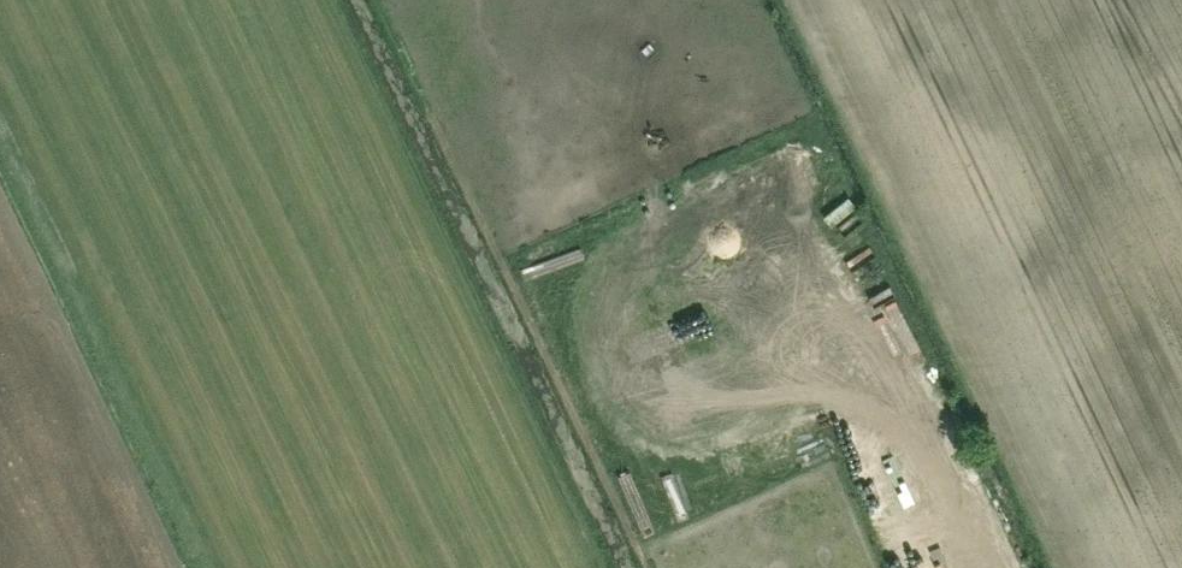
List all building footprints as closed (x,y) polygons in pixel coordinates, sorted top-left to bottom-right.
[(972,567),(1002,567),(1000,559),(972,567)]
